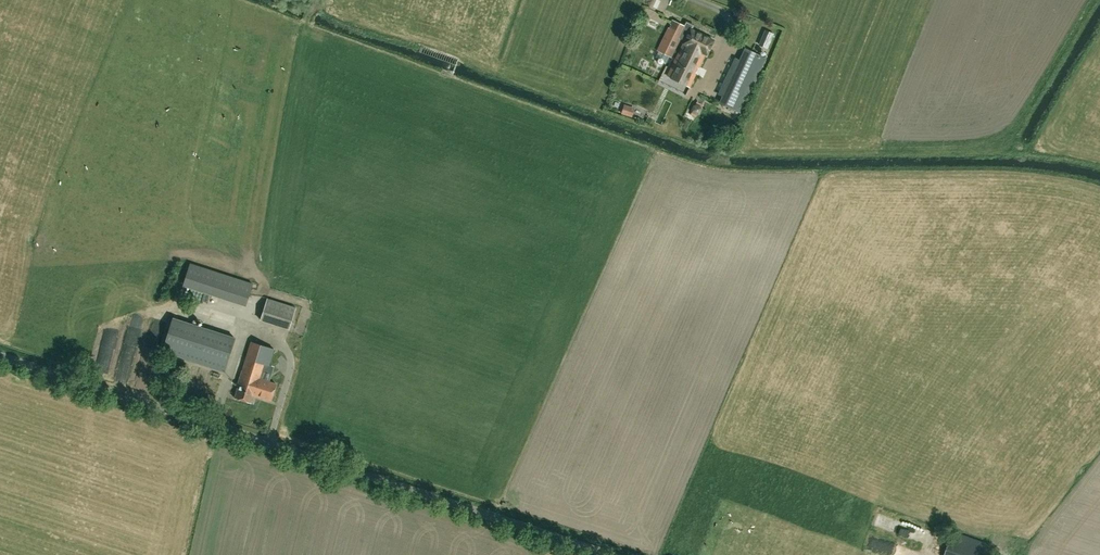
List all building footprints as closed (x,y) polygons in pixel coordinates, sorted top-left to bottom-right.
[(673,21),(658,51),(655,57),(659,58),(658,60),(658,63),(660,64),(662,64),(664,61),(668,63),(671,57),(680,38),(684,40),(667,77),(690,87),(705,54),(707,55),(714,41),(673,21)] [(720,95),(744,106),(761,70),(737,59),(720,95)] [(629,118),(631,109),(620,107),(618,116),(629,118)] [(252,284),(190,263),(184,283),(245,303),(252,284)] [(296,307),(267,299),(261,319),(290,328),(296,307)] [(300,334),(303,315),(297,314),(293,333),(300,334)] [(225,371),(234,338),(172,318),(162,351),(225,371)] [(277,383),(260,378),(265,364),(271,366),(276,349),(251,341),(239,383),(240,383),(235,398),(252,403),(255,394),(272,400),(277,383)] [(877,514),(873,525),(924,544),(928,534),(877,514)] [(944,554),(980,554),(984,544),(953,531),(944,554)]
